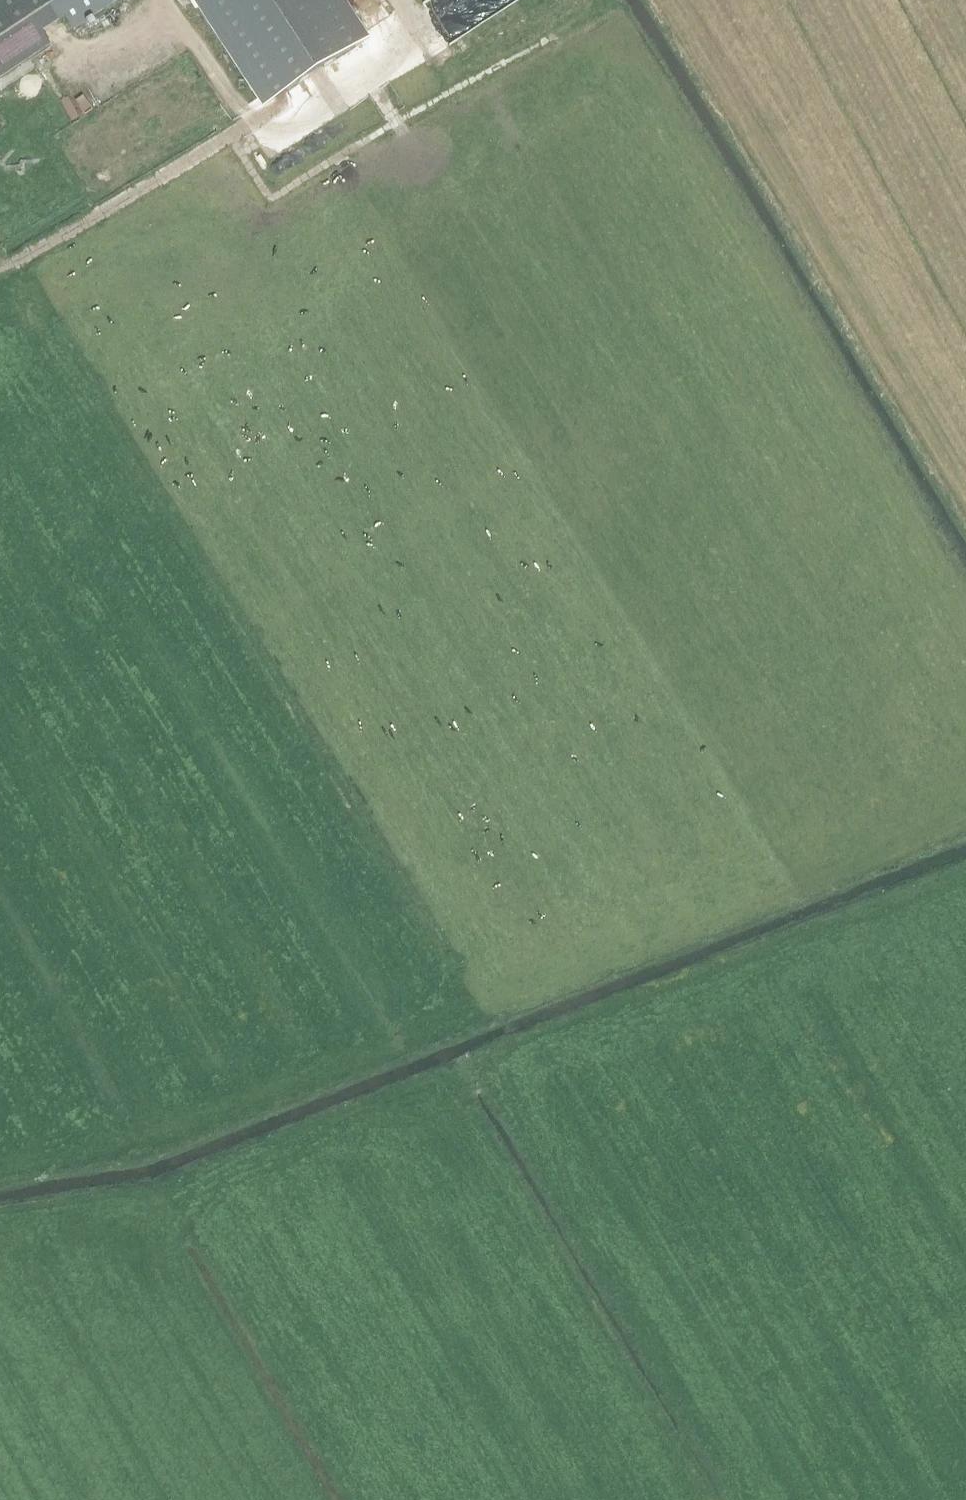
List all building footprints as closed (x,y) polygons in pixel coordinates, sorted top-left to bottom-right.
[(57,21),(44,0),(0,0),(0,79),(50,46),(41,32),(57,21)] [(56,4),(49,9),(57,21),(58,22),(65,18),(74,30),(119,0),(54,0),(56,4)] [(365,40),(339,0),(197,0),(265,105),(365,40)] [(467,9),(481,1),(480,0),(463,0),(467,9)]
